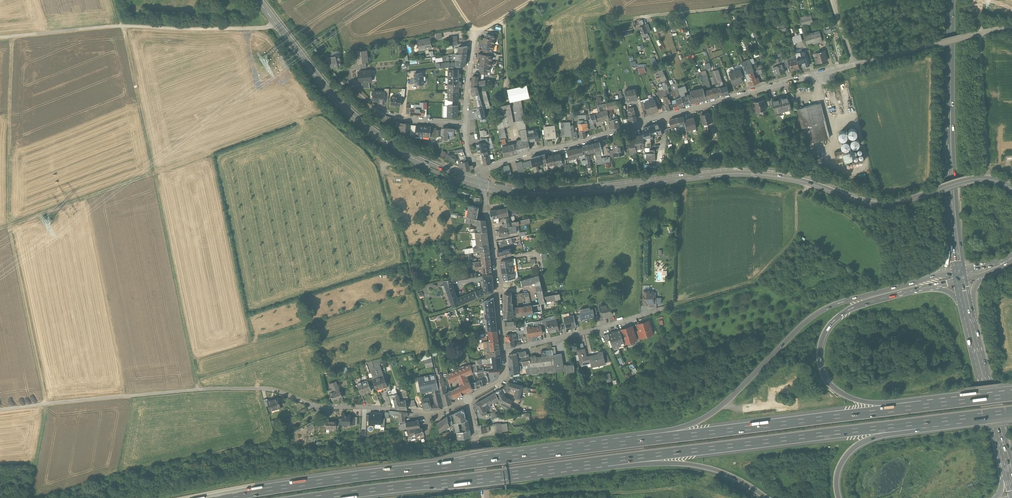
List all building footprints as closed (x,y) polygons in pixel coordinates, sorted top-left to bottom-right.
[(811,15),(799,18),(802,27),(813,24),(811,15)] [(648,35),(644,26),(639,27),(643,38),(648,35)] [(819,32),(804,36),(808,48),(809,48),(809,45),(822,42),(819,32)] [(793,36),(794,43),(803,41),(802,34),(793,36)] [(429,39),(419,41),(420,50),(431,48),(429,39)] [(367,51),(356,52),(357,63),(359,63),(365,62),(366,62),(366,57),(367,57),(367,51)] [(795,55),(796,59),(798,64),(802,63),(803,67),(809,66),(805,51),(800,53),(795,55)] [(824,51),(821,52),(820,52),(817,53),(818,58),(815,58),(817,64),(827,61),(824,51)] [(339,56),(327,59),(332,68),(341,65),(339,56)] [(788,61),(789,67),(791,71),(799,69),(798,64),(796,59),(788,61)] [(751,64),(749,60),(741,63),(742,67),(745,74),(750,87),(759,83),(758,79),(755,80),(753,72),(754,72),(751,64)] [(775,66),(773,67),(774,70),(773,71),(774,72),(775,72),(776,76),(785,73),(782,64),(775,66)] [(656,75),(659,82),(667,79),(664,69),(659,70),(660,73),(656,75)] [(740,69),(734,71),(736,77),(735,78),(738,85),(739,84),(739,83),(743,82),(741,77),(742,76),(740,70),(740,69)] [(359,83),(361,82),(369,82),(372,81),(371,70),(358,72),(359,83)] [(723,85),(721,80),(721,78),(718,70),(714,71),(720,87),(723,96),(729,94),(727,86),(724,87),(723,85)] [(734,71),(729,73),(729,74),(731,80),(730,80),(731,82),(733,86),(736,84),(737,85),(738,85),(735,78),(736,77),(734,71)] [(720,87),(708,90),(708,87),(710,86),(707,75),(702,76),(701,72),(698,73),(700,77),(701,82),(703,89),(706,100),(723,96),(720,87)] [(422,73),(414,74),(416,85),(424,84),(423,80),(426,80),(425,76),(423,77),(422,73)] [(474,76),(473,76),(472,86),(477,86),(477,85),(484,84),(485,84),(485,81),(480,81),(477,81),(478,77),(474,76)] [(489,101),(484,84),(477,85),(477,86),(482,103),(489,101)] [(681,98),(679,98),(678,96),(678,95),(676,89),(674,84),(671,86),(673,91),(675,96),(674,96),(677,103),(679,107),(684,106),(681,98)] [(482,103),(477,86),(472,86),(471,92),(472,92),(473,96),(475,95),(479,107),(483,107),(482,103)] [(526,86),(507,90),(510,102),(521,100),(529,98),(526,86)] [(678,88),(681,98),(685,96),(684,92),(687,91),(685,86),(678,88)] [(703,89),(690,92),(691,94),(693,103),(706,100),(703,89)] [(635,90),(624,92),(626,101),(637,99),(635,90)] [(671,103),(669,98),(671,98),(669,92),(666,93),(664,90),(661,91),(657,93),(659,97),(660,97),(661,99),(664,97),(666,104),(665,104),(667,111),(673,109),(671,103)] [(385,91),(373,91),(373,101),(378,101),(378,103),(379,103),(385,104),(385,96),(385,92),(385,91)] [(458,92),(448,91),(448,100),(452,100),(458,100),(458,92)] [(691,94),(685,96),(681,98),(684,106),(691,104),(693,103),(691,94)] [(401,97),(391,96),(390,105),(400,106),(401,97)] [(788,97),(773,101),(773,104),(776,115),(791,111),(788,97)] [(656,105),(655,100),(654,100),(650,101),(653,112),(658,111),(657,105),(656,105)] [(620,101),(603,105),(604,111),(607,110),(611,109),(620,107),(621,107),(620,101)] [(644,103),(645,108),(647,114),(653,112),(650,101),(644,103)] [(763,101),(754,103),(756,112),(765,109),(765,108),(767,108),(766,104),(764,105),(763,101)] [(510,104),(493,108),(498,128),(504,127),(514,125),(510,104)] [(816,104),(797,109),(806,144),(825,139),(816,104)] [(522,105),(513,107),(516,123),(525,121),(525,120),(522,105)] [(448,106),(447,117),(458,117),(458,106),(452,106),(448,106)] [(486,117),(483,107),(479,107),(478,108),(479,111),(477,112),(479,119),(486,117)] [(617,119),(614,120),(613,116),(611,109),(607,110),(609,118),(609,121),(610,121),(611,130),(619,128),(617,120),(617,119)] [(604,111),(600,112),(600,113),(602,120),(609,118),(607,110),(604,111)] [(709,113),(701,116),(704,127),(707,126),(708,125),(707,123),(711,122),(709,113)] [(595,115),(589,117),(590,120),(591,119),(592,122),(593,124),(597,122),(595,115)] [(684,116),(677,118),(679,127),(682,126),(684,139),(688,138),(686,131),(684,120),(684,116)] [(677,118),(670,120),(672,128),(676,127),(676,128),(679,127),(677,118)] [(694,118),(684,120),(686,131),(696,128),(694,118)] [(525,121),(516,123),(519,131),(526,129),(525,121)] [(409,124),(399,123),(396,122),(395,128),(398,128),(398,129),(402,129),(402,132),(402,133),(409,133),(409,124)] [(570,122),(561,123),(561,128),(562,135),(564,135),(564,137),(571,136),(570,126),(570,122)] [(581,124),(579,124),(580,131),(585,131),(588,130),(587,123),(581,124)] [(659,124),(650,127),(650,132),(657,130),(657,131),(658,134),(662,133),(659,124)] [(423,126),(416,126),(415,136),(423,136),(423,126)] [(431,127),(423,126),(423,136),(430,137),(430,136),(431,128),(431,127)] [(555,126),(546,127),(547,129),(544,129),(545,138),(545,139),(551,138),(551,137),(556,137),(555,126)] [(504,127),(498,128),(500,140),(505,139),(506,139),(504,127)] [(650,127),(643,129),(643,135),(644,148),(650,147),(651,147),(651,139),(653,139),(653,137),(650,137),(650,132),(650,127)] [(445,129),(445,130),(442,130),(442,137),(441,139),(447,139),(447,137),(449,137),(454,134),(454,133),(455,133),(456,132),(456,131),(456,130),(455,129),(454,129),(453,129),(452,130),(449,129),(448,129),(447,128),(446,128),(446,129),(445,129)] [(526,129),(519,131),(522,143),(512,145),(514,155),(530,150),(528,142),(526,131),(526,129)] [(537,129),(526,131),(528,142),(539,140),(537,129)] [(857,135),(857,133),(857,131),(856,130),(854,129),(852,129),(851,129),(849,130),(848,131),(848,133),(848,135),(849,136),(851,137),(852,138),(854,137),(856,136),(857,135)] [(847,137),(847,136),(847,134),(846,132),(844,131),(843,131),(841,131),(839,132),(838,134),(838,136),(838,137),(839,139),(841,140),(843,140),(844,140),(846,139),(847,137)] [(643,135),(634,137),(634,141),(635,141),(636,149),(644,148),(643,135)] [(859,145),(859,143),(859,142),(858,140),(856,139),(855,139),(853,139),(852,140),(851,142),(850,143),(851,145),(852,147),(853,148),(855,148),(857,148),(858,147),(859,145)] [(634,141),(629,142),(630,149),(630,153),(631,153),(637,152),(636,149),(635,141),(634,141)] [(849,148),(850,146),(849,144),(848,143),(847,142),(845,141),(843,142),(842,143),(841,144),(841,146),(841,148),(842,149),(844,150),(845,150),(847,150),(849,149),(849,148)] [(479,143),(477,144),(478,153),(481,152),(487,151),(485,142),(479,143)] [(599,142),(593,144),(595,152),(597,151),(602,150),(599,142)] [(621,143),(614,144),(614,150),(615,150),(614,150),(615,155),(621,154),(621,152),(623,151),(624,150),(623,148),(622,147),(621,143)] [(506,147),(502,148),(504,157),(514,155),(512,145),(506,147)] [(583,148),(577,150),(577,149),(567,152),(569,160),(579,157),(578,155),(580,155),(580,157),(582,162),(582,164),(584,164),(584,169),(586,169),(586,167),(590,167),(590,162),(589,153),(588,146),(583,147),(583,148)] [(644,148),(644,160),(655,160),(655,150),(650,150),(650,147),(644,148)] [(487,151),(481,152),(483,161),(489,160),(493,159),(493,155),(488,156),(487,151)] [(850,151),(843,153),(845,164),(853,162),(850,151)] [(454,157),(448,154),(446,159),(455,163),(454,159),(454,158),(454,157)] [(558,155),(553,156),(555,165),(556,166),(563,164),(563,162),(561,157),(561,155),(559,156),(558,155)] [(540,156),(531,159),(532,161),(533,166),(533,167),(535,174),(539,173),(538,171),(537,170),(535,166),(540,164),(542,164),(540,156)] [(553,156),(546,157),(547,163),(548,166),(548,167),(555,165),(553,156)] [(465,162),(465,159),(460,160),(460,161),(458,161),(459,168),(463,167),(464,171),(474,169),(473,165),(468,166),(467,161),(465,162)] [(522,162),(516,163),(519,175),(525,174),(524,169),(533,167),(533,166),(532,161),(522,163),(522,162)] [(511,174),(509,166),(503,167),(505,176),(511,174)] [(479,207),(469,205),(468,210),(469,210),(468,217),(467,217),(477,219),(479,207)] [(507,207),(497,209),(498,217),(509,215),(507,207)] [(497,209),(490,211),(491,215),(491,219),(494,218),(498,217),(497,209)] [(477,219),(467,217),(466,221),(473,222),(477,222),(478,228),(486,226),(485,220),(477,219)] [(509,217),(504,218),(505,223),(502,224),(502,227),(513,225),(512,222),(509,222),(509,217)] [(502,227),(499,227),(501,236),(510,235),(509,232),(517,230),(516,225),(519,224),(519,220),(512,222),(513,225),(502,227)] [(488,238),(476,240),(477,247),(489,245),(488,238)] [(510,249),(503,251),(502,249),(497,250),(499,258),(512,255),(510,249)] [(490,258),(481,259),(481,262),(480,263),(480,262),(475,262),(475,266),(491,264),(490,258)] [(512,259),(501,261),(501,263),(501,267),(513,265),(512,259)] [(491,264),(475,266),(476,270),(481,269),(481,268),(482,268),(482,272),(483,273),(492,272),(491,264)] [(513,265),(501,267),(502,273),(514,272),(513,265)] [(476,273),(469,274),(468,271),(455,273),(455,272),(451,272),(452,279),(452,280),(453,280),(456,279),(477,277),(476,273)] [(514,272),(502,273),(503,280),(515,278),(514,272)] [(538,275),(521,279),(522,285),(533,282),(538,301),(544,300),(538,275)] [(452,279),(443,280),(446,291),(447,291),(453,307),(459,305),(457,299),(453,289),(453,280),(452,280),(452,279)] [(492,280),(483,281),(484,287),(484,293),(485,293),(493,292),(492,280)] [(476,291),(476,292),(478,297),(485,294),(485,293),(484,293),(484,287),(484,288),(476,291)] [(650,290),(643,290),(643,299),(640,299),(640,306),(648,306),(648,304),(653,304),(661,304),(661,298),(656,298),(655,293),(654,293),(654,292),(650,292),(650,290)] [(476,291),(457,299),(459,305),(478,297),(476,292),(476,291)] [(512,293),(505,292),(504,309),(513,309),(513,307),(513,303),(512,303),(512,293)] [(525,306),(516,307),(516,309),(517,316),(533,313),(528,292),(523,293),(526,302),(523,303),(525,306)] [(493,298),(483,302),(484,306),(494,305),(494,303),(494,302),(493,298)] [(605,305),(600,306),(602,318),(608,317),(607,315),(612,314),(610,303),(604,304),(605,305)] [(591,308),(578,311),(580,322),(594,319),(591,308)] [(513,309),(504,309),(504,318),(513,316),(513,309)] [(574,315),(563,317),(566,328),(576,326),(574,315)] [(547,321),(548,327),(549,333),(559,331),(559,330),(557,324),(556,324),(555,319),(547,321)] [(515,320),(505,321),(506,329),(516,328),(515,328),(514,324),(516,324),(515,320)] [(648,321),(638,325),(640,331),(642,337),(652,333),(648,321)] [(541,325),(538,326),(538,327),(534,327),(535,335),(540,335),(540,334),(543,333),(542,328),(541,325)] [(534,327),(530,327),(530,326),(527,327),(527,329),(528,336),(531,335),(531,336),(535,335),(534,327)] [(632,326),(620,330),(624,343),(636,339),(632,326)] [(497,330),(488,330),(489,341),(498,340),(497,330)] [(620,330),(609,334),(610,339),(613,348),(625,344),(624,343),(620,330)] [(514,339),(506,340),(507,347),(515,346),(521,345),(520,342),(515,343),(514,339)] [(489,341),(487,341),(488,344),(488,346),(488,347),(488,350),(499,348),(498,340),(489,341)] [(561,354),(556,354),(555,347),(552,347),(552,350),(555,365),(555,372),(564,371),(563,366),(562,362),(563,362),(561,354)] [(488,350),(485,350),(486,358),(500,356),(499,348),(488,350)] [(584,349),(578,350),(581,365),(587,363),(588,369),(592,368),(589,356),(586,357),(584,349)] [(536,355),(529,357),(528,355),(529,360),(530,364),(531,367),(532,374),(555,372),(555,365),(552,350),(541,351),(542,356),(537,357),(536,355)] [(524,352),(509,355),(508,356),(509,364),(518,362),(517,357),(520,356),(520,358),(519,358),(520,362),(529,360),(528,355),(527,355),(526,352),(525,352),(524,352)] [(603,352),(598,353),(598,354),(589,356),(592,368),(605,365),(605,363),(603,355),(603,352)] [(486,358),(478,359),(479,362),(479,363),(479,364),(482,363),(487,363),(487,366),(492,365),(492,367),(493,367),(493,368),(501,367),(500,356),(486,358)] [(382,357),(373,360),(378,377),(383,376),(379,363),(383,362),(382,357)] [(432,358),(427,359),(427,357),(424,358),(424,360),(425,362),(426,367),(433,365),(432,358)] [(482,363),(479,364),(479,363),(479,362),(478,359),(475,360),(476,365),(477,371),(477,373),(483,372),(482,367),(481,367),(480,367),(480,366),(482,365),(482,363)] [(378,377),(373,360),(368,362),(373,379),(378,377)] [(518,362),(509,364),(510,374),(511,374),(519,373),(519,370),(521,369),(521,365),(518,366),(518,362)] [(461,387),(454,390),(457,397),(461,395),(473,390),(466,375),(473,372),(471,365),(471,364),(448,374),(449,383),(458,379),(461,387)] [(500,371),(486,372),(488,383),(496,379),(498,378),(499,376),(500,374),(500,371)] [(486,385),(483,372),(477,373),(479,380),(480,387),(486,385)] [(435,374),(419,378),(421,392),(432,390),(438,389),(437,384),(435,374)] [(387,386),(383,375),(383,376),(378,377),(382,388),(387,386)] [(373,379),(377,390),(382,388),(378,377),(373,379)] [(446,393),(443,379),(438,379),(444,407),(452,405),(450,399),(449,392),(446,393)] [(474,389),(480,387),(479,380),(472,383),(474,389)] [(334,391),(329,393),(332,402),(342,398),(335,381),(329,384),(330,387),(332,387),(334,391)] [(367,381),(362,383),(366,393),(371,391),(367,381)] [(366,393),(362,383),(357,385),(361,395),(366,393)] [(523,387),(508,383),(506,387),(504,388),(507,392),(510,389),(516,391),(514,397),(514,398),(521,402),(521,401),(519,400),(519,398),(521,392),(523,387)] [(772,387),(764,388),(765,398),(773,397),(772,394),(788,393),(787,388),(772,389),(772,387)] [(454,390),(449,392),(450,399),(457,397),(454,390)] [(501,391),(496,393),(499,400),(502,404),(502,403),(503,403),(509,407),(512,401),(505,398),(502,391),(501,391)] [(495,393),(490,397),(494,404),(499,401),(495,393)] [(439,395),(433,396),(435,405),(437,410),(442,409),(439,395)] [(399,403),(399,405),(398,405),(398,410),(407,411),(406,404),(409,404),(409,403),(407,397),(403,398),(404,401),(399,403)] [(494,406),(489,397),(481,402),(488,415),(491,414),(495,413),(497,412),(494,406)] [(267,401),(268,406),(270,411),(280,409),(277,398),(267,401)] [(429,399),(421,401),(424,411),(425,411),(430,411),(432,411),(431,406),(430,406),(429,399)] [(488,415),(481,402),(476,404),(473,407),(473,408),(475,412),(479,410),(482,416),(483,416),(488,415)] [(509,407),(503,403),(502,403),(502,404),(501,405),(503,406),(510,410),(509,411),(512,412),(514,409),(509,407)] [(451,416),(452,425),(453,425),(457,424),(461,423),(462,423),(466,422),(464,412),(462,411),(451,416)] [(381,416),(369,415),(369,417),(369,423),(368,427),(374,428),(375,426),(380,426),(381,426),(381,420),(381,416)] [(350,416),(342,416),(342,420),(342,426),(350,427),(350,418),(350,416)] [(447,418),(437,424),(440,433),(449,428),(449,427),(447,418)] [(336,422),(326,421),(326,430),(336,430),(336,422)] [(462,423),(461,423),(463,433),(469,431),(467,421),(466,422),(462,423)] [(507,424),(496,426),(496,433),(508,432),(507,424)] [(421,430),(409,432),(410,437),(415,436),(415,439),(423,435),(421,430)] [(463,433),(457,434),(458,441),(471,438),(469,431),(463,433)]
